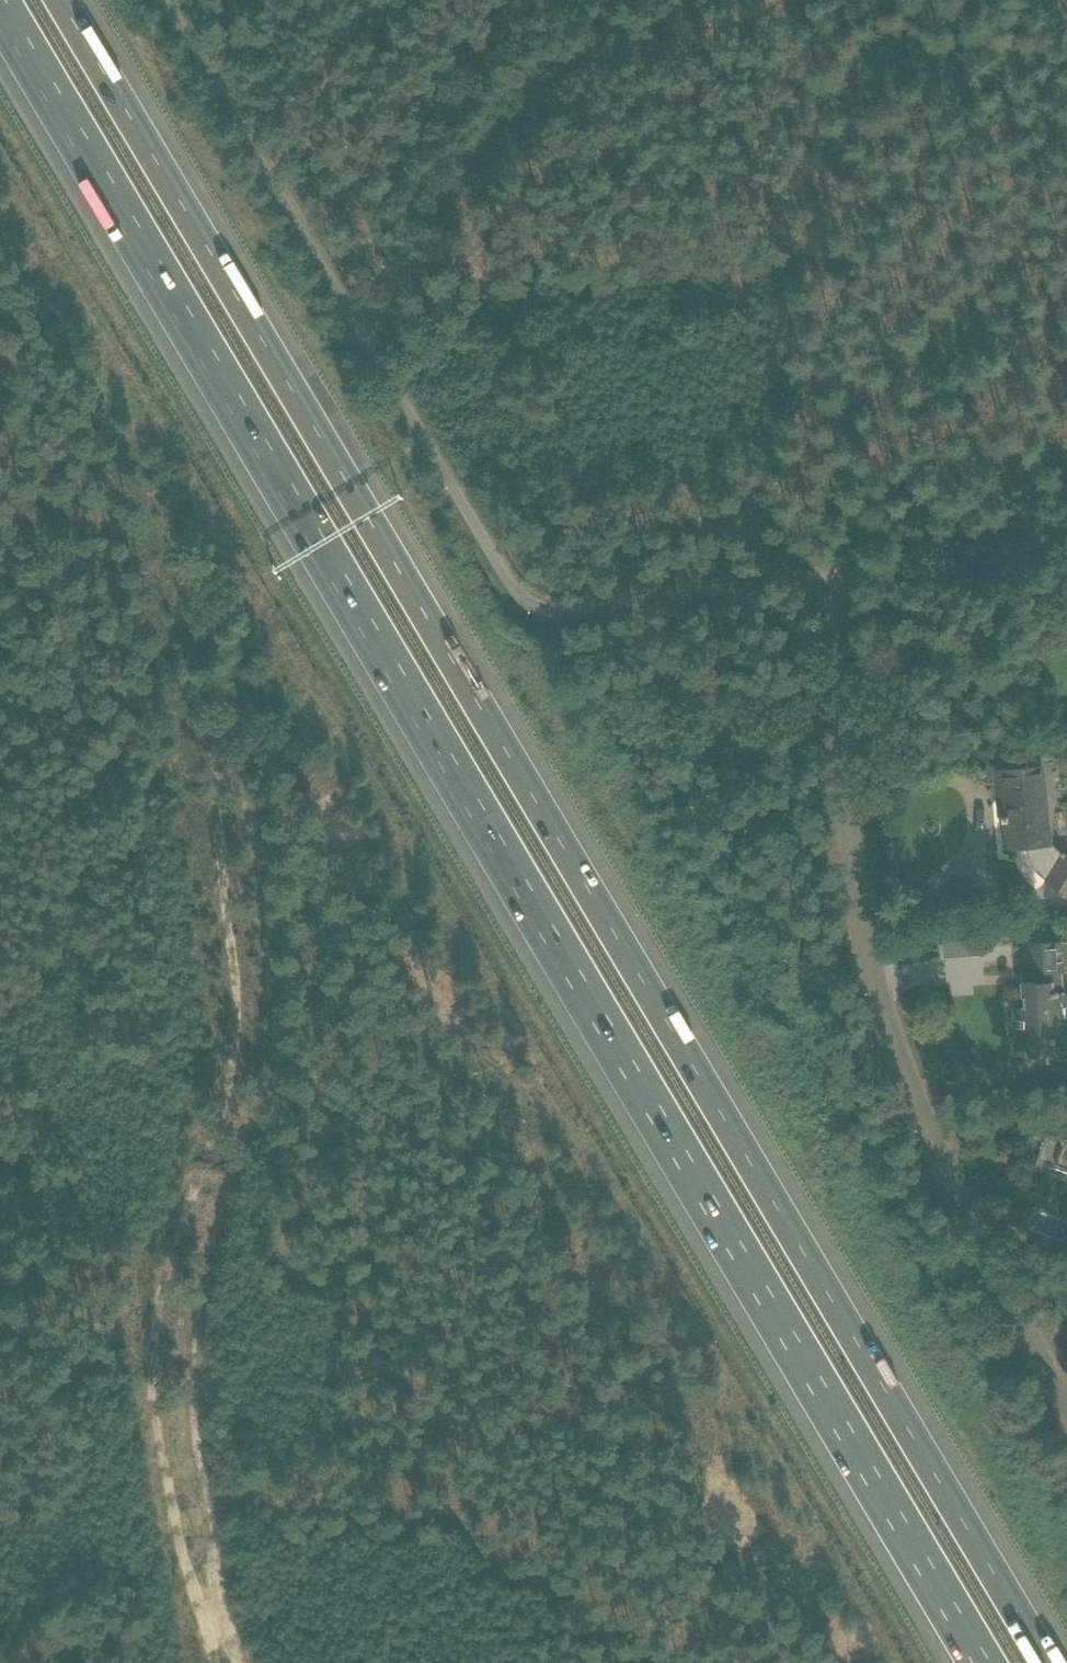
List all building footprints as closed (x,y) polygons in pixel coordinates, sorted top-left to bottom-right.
[(1040,766),(995,771),(997,790),(1002,790),(1005,815),(1000,816),(1001,820),(1005,820),(1008,847),(1006,849),(1015,851),(1016,846),(1031,844),(1032,848),(1033,852),(1034,855),(1036,858),(1037,862),(1039,865),(1042,867),(1044,870),(1047,872),(1050,874),(1046,881),(1066,894),(1066,856),(1059,851),(1057,849),(1055,847),(1053,845),(1051,843),(1047,843),(1040,766)] [(943,955),(977,953),(976,926),(942,927),(943,955)] [(1013,1008),(1015,1034),(1025,1033),(1025,1043),(1065,1040),(1064,1028),(1066,1027),(1066,993),(1062,994),(1060,971),(1066,970),(1066,941),(1053,942),(1031,944),(1033,972),(1037,972),(1037,981),(1021,983),(1023,1008),(1013,1008)] [(1046,1134),(1040,1154),(1038,1154),(1033,1170),(1035,1171),(1036,1169),(1066,1180),(1066,1141),(1046,1134)]
